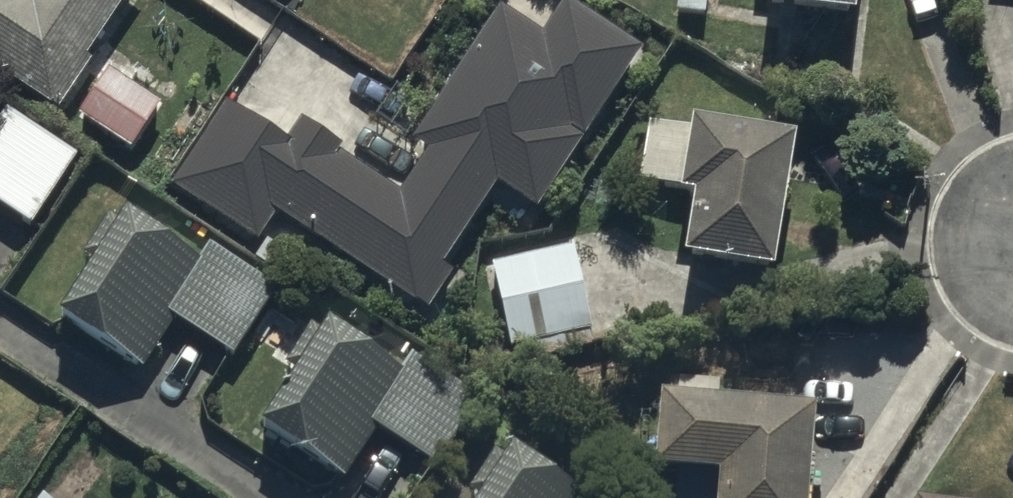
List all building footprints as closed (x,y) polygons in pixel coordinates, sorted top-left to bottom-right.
[(57,116),(90,64),(85,61),(125,0),(0,0),(0,79),(57,116)] [(859,0),(769,0),(767,16),(856,26),(859,0)] [(229,108),(176,189),(260,244),(278,217),(425,313),(451,273),(447,270),(502,186),(540,211),(642,56),(568,8),(544,46),(499,17),(416,144),(429,153),(400,198),(360,172),(362,169),(298,126),(286,145),(229,108)] [(158,110),(107,76),(80,116),(131,150),(158,110)] [(32,228),(75,161),(3,115),(0,120),(0,207),(32,228)] [(682,206),(693,208),(690,267),(775,281),(796,149),(650,125),(641,187),(684,194),(682,206)] [(143,371),(173,321),(238,359),(276,295),(206,254),(201,263),(124,218),(120,226),(106,218),(84,256),(98,264),(63,323),(143,371)] [(591,338),(573,251),(496,267),(513,354),(591,338)] [(300,376),(263,432),(346,487),(379,437),(430,471),(476,402),(414,361),(402,379),(329,331),(323,340),(312,333),(289,368),(300,376)] [(655,479),(720,485),(719,497),(811,497),(818,425),(662,409),(655,479)] [(516,457),(511,465),(497,456),(472,496),(475,497),(581,497),(516,457)]
